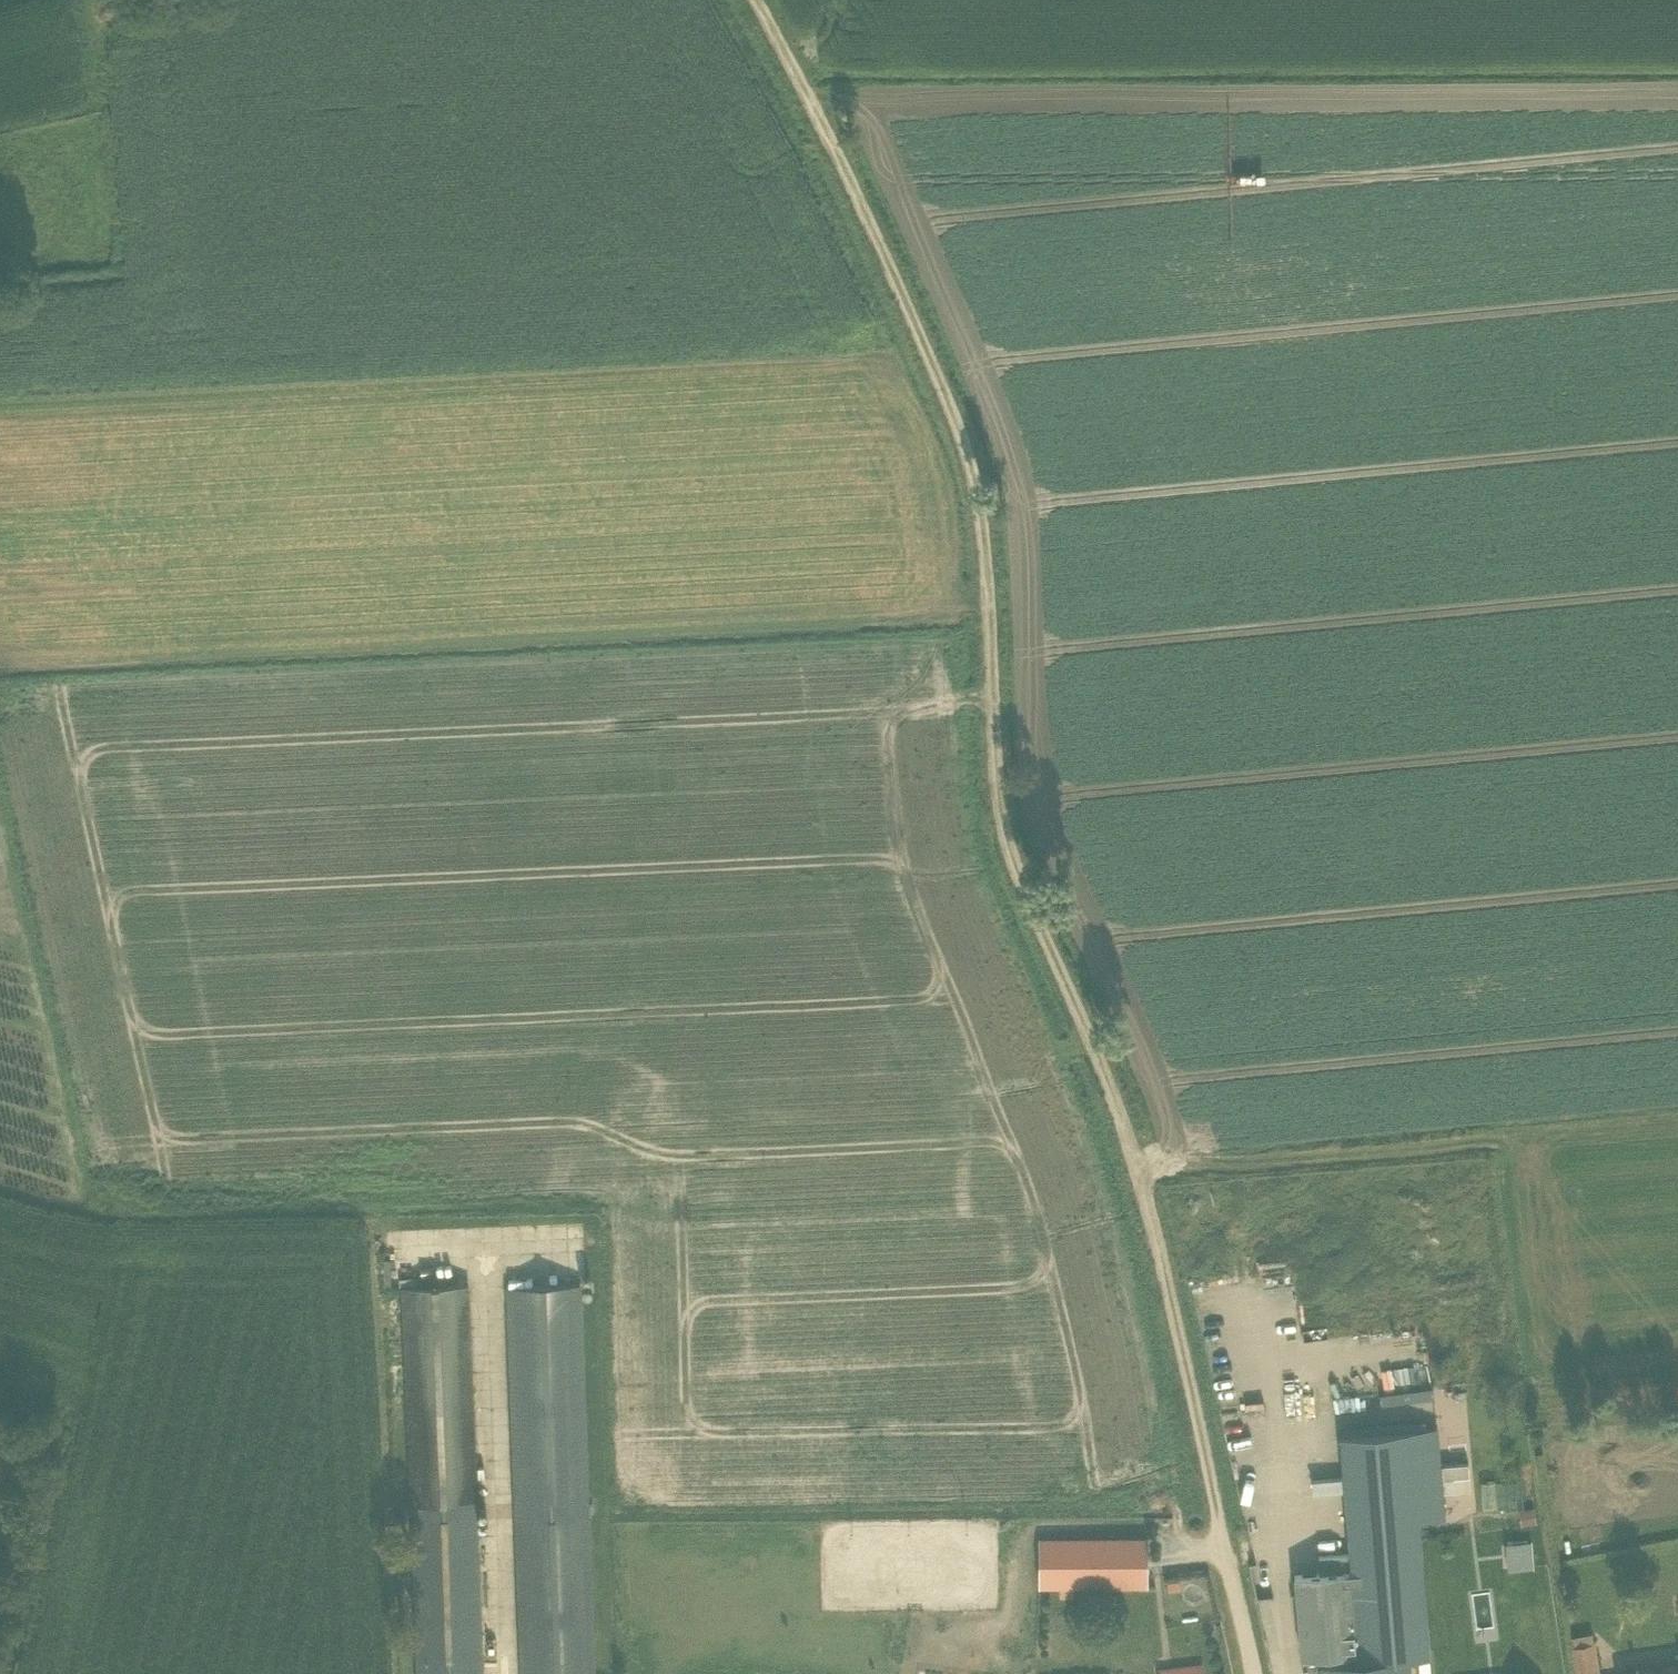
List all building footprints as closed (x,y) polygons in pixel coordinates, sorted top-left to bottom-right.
[(581,1282),(508,1285),(522,1673),(595,1673),(581,1282)] [(479,1560),(468,1283),(403,1285),(414,1563),(418,1673),(483,1673),(479,1560)] [(1320,1571),(1295,1573),(1302,1654),(1319,1653),(1321,1673),(1358,1673),(1357,1659),(1430,1653),(1419,1518),(1446,1515),(1438,1426),(1426,1427),(1425,1418),(1346,1426),(1347,1433),(1340,1434),(1344,1471),(1350,1551),(1319,1554),(1320,1571)] [(1469,1461),(1442,1464),(1444,1490),(1471,1488),(1469,1461)] [(1039,1537),(1039,1564),(1039,1578),(1039,1586),(1056,1586),(1078,1585),(1148,1585),(1147,1536),(1039,1537)] [(1512,1541),(1505,1542),(1507,1561),(1507,1567),(1514,1566),(1522,1566),(1520,1541),(1512,1541)] [(1596,1630),(1572,1631),(1575,1673),(1599,1673),(1596,1630)] [(1203,1663),(1159,1668),(1160,1673),(1204,1673),(1203,1663)] [(1621,1673),(1677,1673),(1677,1665),(1621,1673)]
